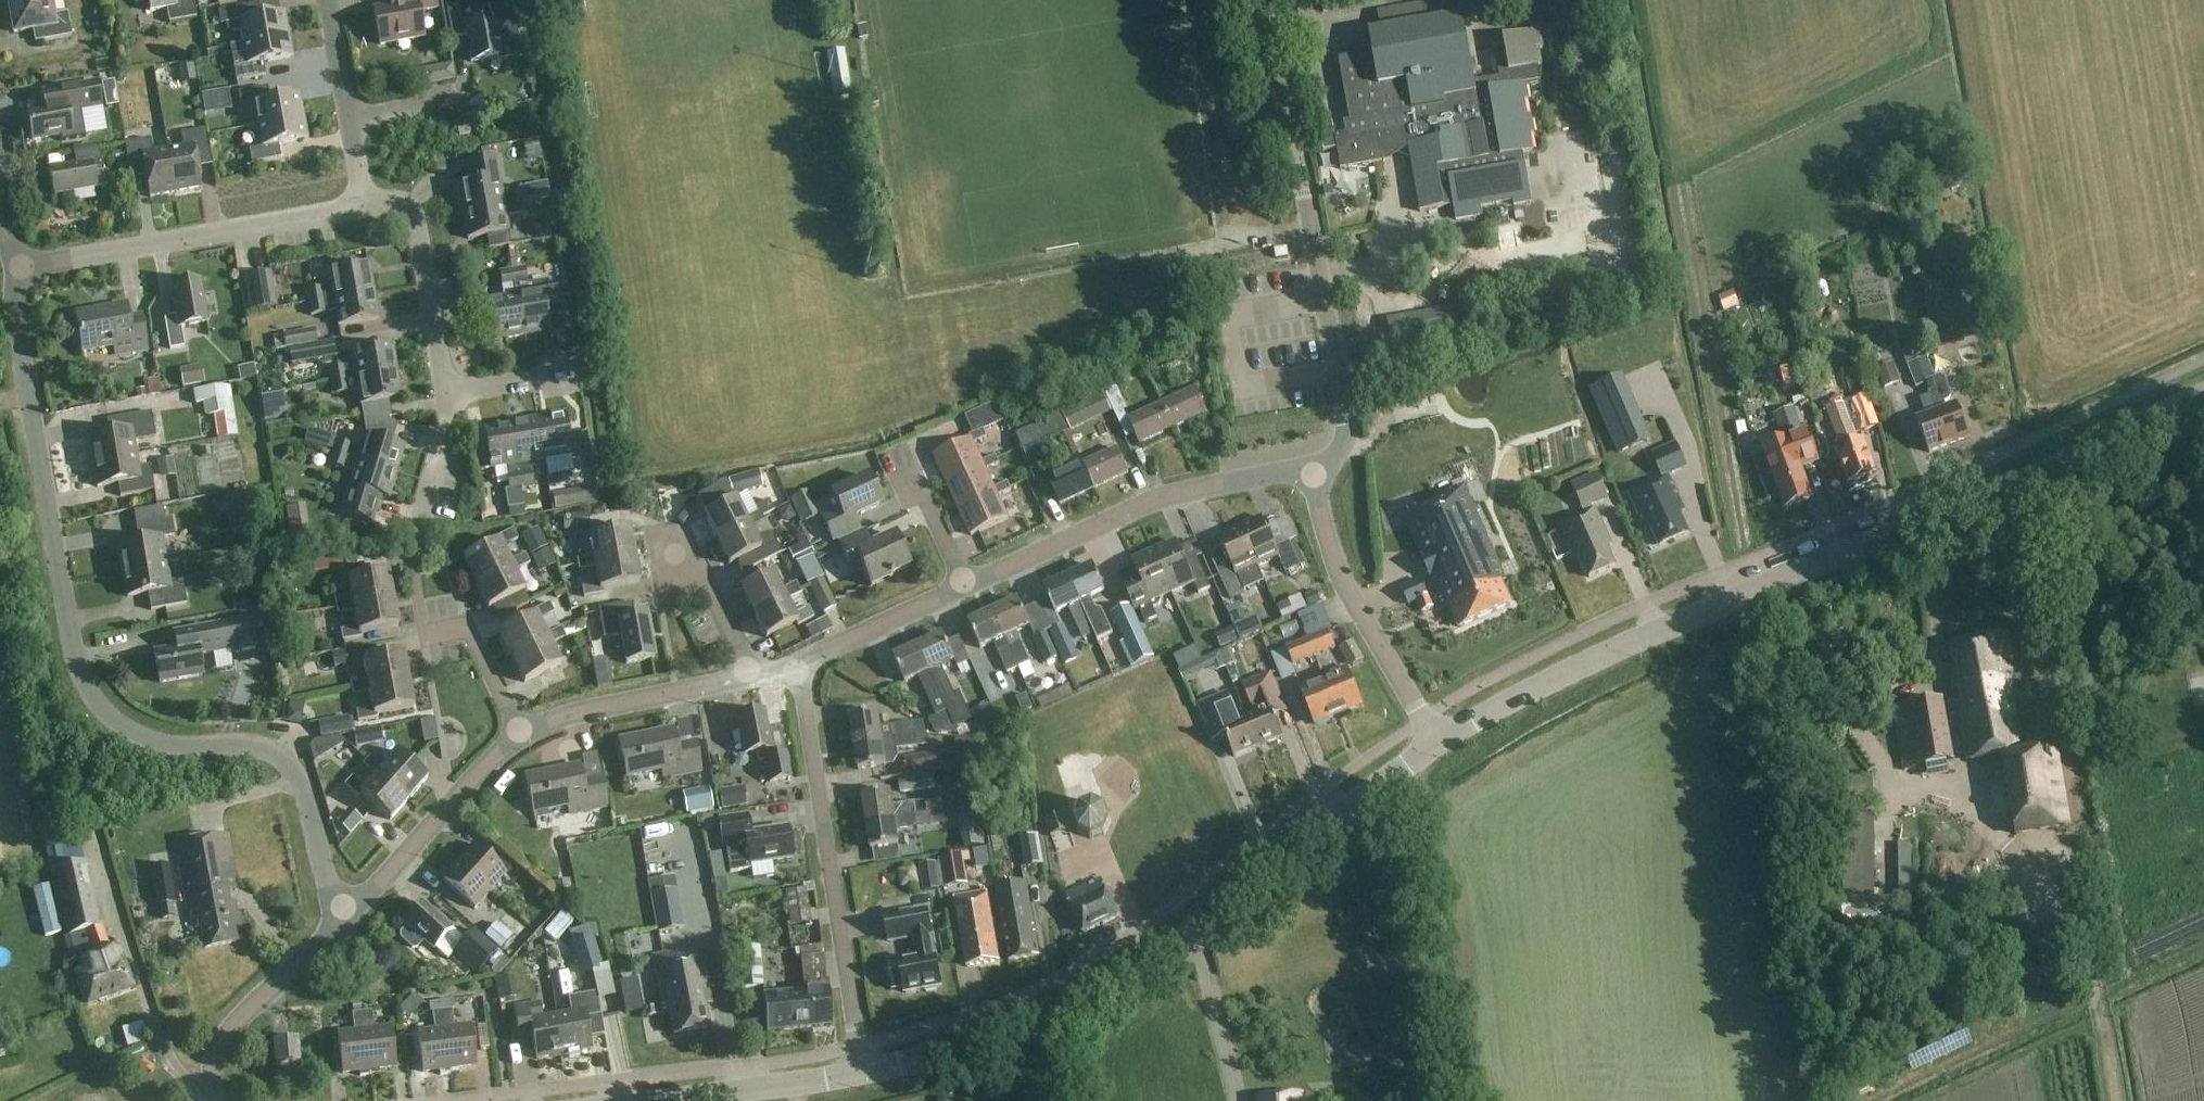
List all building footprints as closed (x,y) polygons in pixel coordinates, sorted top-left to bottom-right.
[(70,37),(67,14),(54,16),(51,0),(7,0),(13,33),(36,29),(38,42),(70,37)] [(135,4),(148,2),(150,13),(167,10),(169,24),(197,19),(193,0),(135,0),(135,4)] [(370,9),(377,46),(381,46),(424,38),(419,13),(436,10),(435,0),(388,0),(389,5),(370,9)] [(471,63),(498,58),(499,62),(521,58),(516,30),(511,31),(507,5),(489,8),(491,22),(465,27),(461,5),(446,8),(452,39),(467,36),(471,63)] [(1530,135),(1534,134),(1531,116),(1527,117),(1524,102),(1528,101),(1525,83),(1540,81),(1538,67),(1542,66),(1539,49),(1542,49),(1539,31),(1503,38),(1505,49),(1495,51),(1500,78),(1474,83),(1466,37),(1463,17),(1426,24),(1422,5),(1378,13),(1381,31),(1369,34),(1372,53),(1339,59),(1350,122),(1344,123),(1346,134),(1335,136),(1341,170),(1389,162),(1387,152),(1409,148),(1420,213),(1445,208),(1444,204),(1453,203),(1456,221),(1483,216),(1481,207),(1513,202),(1514,206),(1532,203),(1525,166),(1517,168),(1515,155),(1533,152),(1530,135)] [(241,33),(243,44),(289,36),(285,14),(255,19),(253,6),(218,13),(221,26),(226,25),(227,32),(241,33)] [(230,47),(232,62),(236,82),(266,77),(263,64),(293,59),(289,36),(243,44),(230,47)] [(826,54),(833,97),(851,94),(844,51),(826,54)] [(111,60),(94,63),(96,74),(112,71),(111,60)] [(193,63),(177,66),(180,84),(196,82),(193,63)] [(125,74),(114,75),(115,86),(122,86),(126,80),(125,74)] [(206,78),(199,79),(201,93),(215,92),(214,83),(206,78)] [(82,127),(82,126),(80,112),(102,108),(102,107),(97,82),(56,89),(59,109),(44,112),(28,115),(32,141),(70,134),(70,133),(79,132),(81,130),(82,127)] [(106,108),(118,105),(113,82),(101,84),(106,108)] [(254,105),(259,127),(304,118),(300,96),(270,101),(268,89),(238,94),(241,107),(254,105)] [(204,115),(215,113),(211,93),(201,95),(204,115)] [(304,118),(259,127),(263,149),(249,151),(251,164),(281,159),(279,146),(308,141),(304,118)] [(1324,152),(1336,150),(1332,124),(1319,126),(1324,152)] [(183,149),(168,151),(176,194),(201,190),(196,160),(211,157),(206,130),(181,135),(183,149)] [(457,133),(459,139),(470,136),(468,130),(457,133)] [(176,194),(168,151),(153,154),(151,140),(125,144),(130,171),(145,168),(150,198),(176,194)] [(52,199),(54,198),(97,191),(95,176),(94,174),(104,173),(100,150),(99,148),(72,153),(74,164),(47,169),(52,199)] [(469,183),(458,185),(463,213),(527,201),(550,197),(548,185),(525,189),(501,193),(495,159),(465,164),(469,183)] [(1936,195),(1960,188),(1954,169),(1930,176),(1936,195)] [(1325,198),(1325,200),(1330,199),(1334,199),(1333,190),(1324,191),(1325,198)] [(1881,191),(1874,194),(1879,206),(1886,202),(1881,191)] [(463,213),(468,240),(508,233),(505,218),(529,214),(527,201),(463,213)] [(38,232),(39,234),(46,228),(44,227),(41,223),(35,229),(38,232)] [(307,291),(309,304),(373,292),(368,265),(328,273),(330,287),(307,291)] [(511,272),(523,337),(550,332),(548,325),(571,321),(564,287),(528,294),(524,270),(511,272)] [(496,342),(523,337),(511,272),(499,274),(503,298),(489,301),(496,342)] [(265,274),(243,278),(248,309),(249,313),(270,309),(275,309),(276,308),(270,273),(269,273),(265,274)] [(165,319),(170,351),(185,348),(181,328),(207,324),(199,282),(173,287),(179,317),(165,319)] [(338,328),(378,320),(373,292),(309,304),(311,316),(335,312),(338,328)] [(1735,297),(1720,303),(1724,313),(1739,306),(1735,297)] [(115,357),(147,351),(141,317),(128,319),(125,305),(85,312),(85,311),(80,312),(80,313),(75,314),(84,362),(86,362),(84,352),(99,349),(100,350),(114,348),(115,357)] [(286,350),(316,344),(313,331),(284,337),(286,350)] [(289,352),(291,365),(335,357),(333,344),(289,352)] [(329,371),(332,387),(398,376),(392,345),(350,352),(353,367),(329,371)] [(1914,347),(1902,352),(1907,365),(1917,362),(1919,361),(1914,348),(1914,347)] [(1930,396),(1949,445),(1969,438),(1957,405),(1946,409),(1944,402),(1949,400),(1951,396),(1944,379),(1940,377),(1935,379),(1927,358),(1919,361),(1917,362),(1926,384),(1930,396)] [(1916,388),(1926,384),(1917,362),(1907,365),(1916,388)] [(1884,388),(1900,381),(1892,363),(1877,369),(1884,388)] [(180,373),(183,388),(204,384),(201,370),(180,373)] [(1860,373),(1841,381),(1846,395),(1865,388),(1860,373)] [(362,406),(365,424),(386,424),(392,425),(388,424),(387,418),(391,417),(388,401),(401,399),(398,376),(332,387),(333,397),(358,392),(360,406),(362,406)] [(141,383),(142,391),(143,398),(160,395),(157,380),(141,383)] [(1105,392),(1115,412),(1128,406),(1118,386),(1105,392)] [(206,404),(208,416),(219,414),(223,439),(237,436),(232,413),(229,413),(225,388),(194,393),(196,405),(206,404)] [(1629,388),(1596,403),(1611,439),(1645,425),(1629,388)] [(1196,389),(1162,405),(1173,429),(1207,413),(1196,389)] [(273,420),(296,415),(291,394),(268,400),(273,420)] [(1878,426),(1867,395),(1853,401),(1860,420),(1852,423),(1850,418),(1831,425),(1840,449),(1837,451),(1850,483),(1874,474),(1862,441),(1859,442),(1856,433),(1864,430),(1864,431),(1878,426)] [(1929,453),(1949,445),(1930,396),(1920,400),(1927,417),(1916,421),(1929,453)] [(935,455),(947,482),(983,466),(981,462),(973,445),(987,439),(983,430),(1003,421),(995,405),(995,403),(965,417),(973,435),(968,437),(969,439),(935,455)] [(1173,429),(1162,405),(1128,421),(1139,445),(1173,429)] [(1776,415),(1784,435),(1801,429),(1793,408),(1776,415)] [(1029,463),(1056,451),(1051,439),(1063,433),(1067,432),(1059,413),(1015,434),(1029,463)] [(88,438),(92,464),(136,456),(133,443),(155,439),(151,414),(107,421),(109,434),(88,438)] [(564,417),(536,422),(543,462),(582,456),(579,435),(567,437),(564,417)] [(509,426),(521,492),(533,489),(529,465),(543,462),(536,422),(509,426)] [(1104,423),(1095,427),(1103,444),(1112,440),(1104,423)] [(336,442),(331,457),(395,476),(404,446),(392,442),(396,426),(392,425),(386,424),(365,424),(367,434),(364,435),(360,449),(336,442)] [(504,469),(508,491),(505,492),(508,510),(523,507),(521,492),(509,426),(482,431),(489,472),(504,469)] [(1774,475),(1786,508),(1811,499),(1798,466),(1816,459),(1807,434),(1765,450),(1774,475)] [(1689,534),(1676,505),(1681,503),(1669,475),(1686,467),(1676,443),(1652,454),(1663,480),(1630,495),(1645,529),(1650,527),(1659,547),(1689,534)] [(1084,464),(1095,489),(1128,473),(1117,449),(1084,464)] [(325,465),(328,455),(319,452),(315,462),(325,465)] [(138,469),(136,456),(92,464),(97,489),(118,485),(120,498),(154,492),(149,467),(138,469)] [(947,482),(960,509),(995,493),(993,489),(985,471),(999,465),(995,456),(981,462),(983,466),(947,482)] [(373,525),(382,497),(388,499),(395,476),(331,457),(329,465),(353,473),(349,486),(340,515),(373,525)] [(172,459),(157,462),(159,475),(174,472),(172,459)] [(1060,504),(1095,489),(1084,464),(1049,480),(1060,504)] [(729,482),(733,496),(761,488),(757,473),(729,482)] [(1592,511),(1590,506),(1607,498),(1597,474),(1572,485),(1585,515),(1560,526),(1575,560),(1580,558),(1589,578),(1615,567),(1602,537),(1607,535),(1595,510),(1592,511)] [(831,543),(857,532),(860,530),(855,519),(854,518),(879,506),(882,505),(868,476),(829,493),(831,496),(838,513),(821,520),(831,543)] [(995,493),(960,509),(972,536),(1008,520),(998,497),(1012,491),(1008,482),(993,489),(995,493)] [(1404,515),(1423,559),(1422,560),(1430,578),(1432,577),(1445,608),(1450,606),(1460,628),(1510,606),(1500,583),(1506,581),(1464,488),(1404,515)] [(555,510),(568,508),(566,493),(552,495),(555,510)] [(789,500),(800,525),(816,517),(804,493),(789,500)] [(225,498),(232,533),(252,530),(245,494),(225,498)] [(717,540),(763,517),(774,512),(768,501),(754,509),(756,512),(745,518),(736,500),(705,515),(717,540)] [(796,519),(789,506),(776,512),(779,519),(787,523),(796,519)] [(562,519),(564,531),(589,527),(586,514),(562,519)] [(782,554),(772,534),(766,521),(765,521),(763,517),(717,540),(729,565),(737,561),(743,573),(782,554)] [(1261,517),(1240,527),(1258,567),(1278,558),(1286,574),(1301,567),(1289,542),(1276,548),(1261,517)] [(118,547),(123,572),(165,565),(161,540),(174,538),(171,520),(136,526),(139,543),(118,547)] [(1245,593),(1244,591),(1262,583),(1256,568),(1258,567),(1240,527),(1218,537),(1232,568),(1218,575),(1230,599),(1245,593)] [(547,548),(538,528),(521,536),(531,556),(547,548)] [(297,550),(297,529),(286,529),(285,550),(297,550)] [(577,572),(594,569),(593,565),(633,557),(628,530),(588,537),(592,559),(575,562),(577,572)] [(837,543),(838,547),(851,575),(859,571),(867,589),(872,587),(870,583),(884,576),(886,581),(890,579),(911,569),(896,534),(871,544),(865,531),(837,543)] [(463,561),(475,586),(511,569),(509,564),(502,549),(517,542),(512,532),(495,541),(497,544),(463,561)] [(807,542),(788,551),(794,565),(814,555),(807,542)] [(1177,542),(1155,552),(1172,593),(1194,583),(1199,594),(1211,588),(1197,558),(1186,564),(1177,542)] [(548,550),(531,560),(538,573),(556,563),(548,550)] [(1135,612),(1140,610),(1145,623),(1158,618),(1153,608),(1159,606),(1161,602),(1159,598),(1172,593),(1155,552),(1132,562),(1135,568),(1138,576),(1142,583),(1144,590),(1133,595),(1128,597),(1135,612)] [(346,567),(357,565),(355,554),(344,556),(346,567)] [(772,573),(740,588),(752,613),(798,591),(808,586),(822,579),(824,578),(814,556),(810,558),(814,566),(811,576),(780,591),(772,573)] [(511,569),(475,586),(487,612),(523,594),(514,574),(529,567),(524,557),(509,564),(511,569)] [(593,565),(594,569),(597,586),(580,589),(582,599),(601,596),(601,592),(638,585),(633,557),(593,565)] [(336,561),(327,563),(328,574),(337,572),(336,561)] [(1091,564),(1066,575),(1092,633),(1094,632),(1097,640),(1112,634),(1102,610),(1095,609),(1091,599),(1093,598),(1104,593),(1092,568),(1091,564)] [(150,612),(186,606),(183,588),(170,590),(165,565),(123,572),(127,598),(147,594),(150,612)] [(348,581),(350,596),(334,599),(337,616),(353,613),(353,608),(393,601),(387,573),(348,581)] [(1043,585),(1044,589),(1049,599),(1055,614),(1069,608),(1083,637),(1092,633),(1066,575),(1043,585)] [(835,607),(822,579),(808,586),(821,613),(835,607)] [(562,588),(552,593),(556,600),(566,595),(562,588)] [(752,613),(765,639),(795,624),(797,627),(812,619),(807,608),(792,616),(786,602),(800,595),(798,591),(752,613)] [(1304,610),(1321,602),(1317,593),(1300,601),(1304,610)] [(1421,614),(1434,609),(1429,596),(1416,600),(1421,614)] [(353,608),(353,613),(356,629),(340,633),(342,643),(361,640),(360,636),(398,629),(393,601),(353,608)] [(1018,601),(993,612),(1005,638),(1009,647),(1019,667),(1024,679),(1035,675),(1017,633),(1030,627),(1022,611),(1018,601)] [(634,621),(632,607),(633,607),(633,605),(597,612),(603,642),(603,641),(620,638),(625,666),(652,662),(644,619),(634,621)] [(533,618),(498,635),(510,660),(548,642),(546,638),(538,623),(553,616),(549,606),(532,614),(533,618)] [(1112,615),(1124,643),(1121,644),(1131,668),(1154,658),(1131,607),(1112,615)] [(980,649),(993,643),(998,652),(1007,672),(1019,667),(1009,647),(1005,638),(993,612),(969,624),(980,649)] [(1256,614),(1245,618),(1253,635),(1263,631),(1256,614)] [(199,656),(214,653),(233,650),(228,623),(210,627),(174,633),(177,649),(154,653),(160,684),(203,677),(199,656)] [(1050,632),(1064,664),(1079,657),(1064,626),(1050,632)] [(1220,648),(1236,641),(1231,629),(1215,636),(1220,648)] [(548,642),(510,660),(523,685),(560,667),(550,647),(565,640),(561,630),(546,638),(548,642)] [(1954,674),(1948,675),(1963,760),(1998,753),(2012,833),(2014,833),(2014,837),(2070,826),(2062,771),(2057,744),(2052,745),(2044,747),(2044,744),(2023,748),(2012,687),(2013,682),(2015,670),(2008,632),(2004,633),(1949,643),(1954,674)] [(1034,639),(1045,662),(1057,657),(1046,633),(1034,639)] [(1325,633),(1306,642),(1312,657),(1332,649),(1325,633)] [(945,713),(948,712),(959,706),(942,667),(954,662),(942,636),(916,648),(945,713)] [(1350,667),(1364,659),(1354,641),(1339,649),(1350,667)] [(1312,657),(1306,642),(1286,650),(1293,666),(1312,657)] [(958,734),(948,712),(945,713),(916,648),(894,658),(905,684),(919,678),(937,717),(929,720),(934,732),(958,734)] [(241,651),(224,652),(226,670),(242,669),(241,651)] [(334,667),(348,665),(346,653),(332,655),(334,667)] [(363,662),(365,677),(356,679),(357,685),(350,686),(352,697),(368,694),(368,689),(407,682),(402,654),(363,662)] [(1182,674),(1186,683),(1213,669),(1216,676),(1226,670),(1218,654),(1182,674)] [(1332,678),(1323,682),(1337,714),(1360,705),(1344,667),(1330,673),(1332,678)] [(1094,671),(1083,676),(1086,684),(1098,679),(1094,671)] [(1242,685),(1244,689),(1254,712),(1246,716),(1259,747),(1283,736),(1275,717),(1271,708),(1283,703),(1273,679),(1271,673),(1258,678),(1246,683),(1242,685)] [(597,689),(612,687),(611,686),(610,678),(595,680),(597,689)] [(1337,714),(1323,682),(1315,685),(1314,680),(1298,687),(1315,724),(1337,714)] [(368,689),(368,694),(371,710),(355,713),(357,724),(376,720),(375,716),(413,709),(407,682),(368,689)] [(1069,685),(1037,700),(1041,710),(1073,695),(1069,685)] [(1196,706),(1208,733),(1211,732),(1221,728),(1225,737),(1234,758),(1259,747),(1246,716),(1238,719),(1229,699),(1226,693),(1213,699),(1200,705),(1196,706)] [(1027,695),(1016,699),(1023,714),(1033,710),(1027,695)] [(1896,708),(1907,772),(1957,763),(1945,699),(1896,708)] [(981,733),(997,725),(988,705),(972,712),(981,733)] [(733,717),(734,719),(742,757),(756,754),(758,763),(763,762),(768,785),(789,780),(791,780),(786,753),(785,753),(773,755),(768,729),(764,711),(733,717)] [(848,718),(853,745),(915,735),(914,735),(913,723),(878,728),(876,714),(848,718)] [(319,725),(321,738),(350,733),(348,720),(319,725)] [(618,739),(618,742),(625,778),(660,771),(662,781),(702,773),(696,743),(678,746),(675,731),(674,728),(618,739)] [(362,733),(353,735),(356,748),(383,743),(380,729),(362,733)] [(857,772),(885,768),(882,752),(894,751),(917,748),(916,746),(929,745),(928,736),(914,735),(915,735),(853,745),(857,772)] [(363,764),(375,776),(378,773),(408,801),(427,780),(398,752),(383,768),(370,757),(363,764)] [(941,752),(915,756),(916,759),(918,774),(940,771),(943,770),(941,752)] [(524,775),(525,779),(532,816),(566,809),(567,809),(569,817),(606,809),(608,809),(602,778),(601,778),(583,782),(581,769),(580,764),(524,775)] [(378,773),(375,776),(364,788),(351,776),(344,784),(358,797),(361,794),(388,821),(408,801),(378,773)] [(899,780),(901,792),(935,787),(934,775),(899,780)] [(744,787),(719,791),(722,810),(747,807),(744,787)] [(683,797),(687,814),(713,809),(709,791),(683,797)] [(861,796),(861,798),(865,824),(926,815),(934,813),(943,812),(941,799),(894,806),(892,792),(861,796)] [(1078,834),(1088,840),(1091,839),(1104,835),(1110,823),(1107,810),(1106,808),(1095,802),(1081,806),(1073,820),(1078,834)] [(348,810),(337,824),(351,836),(362,821),(348,810)] [(865,824),(865,825),(869,850),(873,850),(897,846),(899,846),(897,833),(897,832),(936,825),(934,813),(926,815),(865,824)] [(703,829),(714,828),(712,816),(702,818),(703,829)] [(981,816),(959,818),(962,848),(984,846),(981,816)] [(750,870),(749,867),(793,860),(788,829),(749,835),(747,819),(719,822),(722,846),(725,845),(730,873),(750,870)] [(1018,839),(1020,851),(1022,850),(1023,856),(1020,856),(1023,869),(1043,866),(1036,822),(1029,823),(1031,836),(1018,839)] [(227,909),(224,893),(236,891),(226,836),(175,845),(187,915),(193,914),(195,925),(199,925),(204,951),(234,945),(232,933),(240,932),(237,916),(236,917),(234,908),(227,909)] [(457,863),(490,892),(505,875),(473,846),(457,863)] [(973,852),(963,854),(965,872),(976,870),(973,852)] [(721,853),(708,855),(715,899),(728,897),(721,853)] [(940,858),(945,888),(963,885),(958,855),(940,858)] [(1405,858),(1408,875),(1418,874),(1416,856),(1405,858)] [(474,910),(490,892),(457,863),(442,881),(474,910)] [(923,865),(927,891),(939,889),(935,863),(923,865)] [(52,871),(50,871),(51,875),(64,943),(70,959),(76,957),(75,955),(87,950),(91,960),(79,965),(82,973),(75,976),(87,1007),(132,990),(136,989),(124,959),(123,960),(118,947),(110,950),(101,925),(97,927),(84,868),(83,864),(52,871)] [(151,869),(157,907),(160,907),(162,920),(173,918),(171,904),(174,904),(167,866),(151,869)] [(916,867),(897,870),(900,889),(920,886),(916,867)] [(96,871),(101,894),(111,891),(106,869),(96,871)] [(1083,934),(1119,917),(1101,881),(1066,898),(1083,934)] [(1009,963),(1037,958),(1040,957),(1036,932),(1032,932),(1031,927),(1034,926),(1026,882),(1023,882),(995,887),(1009,963)] [(805,890),(785,893),(788,916),(809,913),(805,890)] [(650,896),(657,934),(683,929),(676,891),(650,896)] [(953,897),(953,900),(966,969),(997,964),(1000,963),(987,891),(953,897)] [(920,898),(895,904),(897,914),(922,907),(920,898)] [(1900,950),(1900,900),(1841,900),(1841,950),(1900,950)] [(433,950),(434,948),(448,960),(463,943),(465,941),(422,903),(420,904),(403,924),(407,927),(400,935),(400,939),(412,949),(416,949),(423,941),(433,950)] [(935,988),(941,987),(935,957),(932,957),(928,934),(932,934),(927,909),(884,918),(889,942),(914,937),(918,960),(898,964),(898,966),(888,968),(892,989),(903,987),(904,994),(924,990),(926,992),(936,990),(935,988)] [(505,913),(499,920),(510,929),(515,922),(505,913)] [(485,937),(501,951),(512,938),(497,924),(485,937)] [(475,932),(457,952),(470,964),(488,944),(475,932)] [(571,946),(581,977),(602,970),(592,939),(571,946)] [(701,992),(709,991),(701,949),(651,958),(661,1015),(669,1013),(674,1036),(708,1030),(701,992)] [(737,951),(741,989),(762,987),(758,949),(737,951)] [(804,992),(805,1010),(810,1010),(812,1031),(830,1030),(827,994),(826,993),(823,957),(800,959),(804,992)] [(449,966),(435,966),(435,982),(449,982),(449,966)] [(495,980),(498,1002),(516,998),(513,977),(495,980)] [(634,979),(619,982),(622,998),(637,995),(634,979)] [(767,1035),(812,1031),(810,1010),(805,1010),(804,992),(764,996),(767,1035)] [(555,1019),(562,1056),(590,1052),(588,1040),(604,1037),(596,994),(568,999),(571,1016),(555,1019)] [(625,1014),(640,1011),(637,995),(622,998),(625,1014)] [(536,1061),(562,1056),(555,1019),(541,1021),(538,1004),(513,1008),(518,1039),(532,1036),(536,1061)] [(653,1007),(646,1008),(647,1017),(654,1016),(653,1007)] [(363,1011),(371,1074),(380,1073),(379,1068),(397,1066),(392,1025),(375,1027),(373,1010),(363,1011)] [(361,1075),(371,1074),(363,1011),(353,1012),(355,1030),(338,1032),(343,1072),(360,1070),(361,1075)] [(442,1017),(443,1025),(453,1024),(452,1016),(452,1011),(442,1013),(442,1017)] [(432,1014),(434,1027),(443,1025),(442,1017),(442,1013),(432,1014)] [(443,1025),(450,1075),(459,1074),(459,1069),(475,1067),(470,1027),(454,1029),(453,1024),(443,1025)] [(440,1076),(450,1075),(443,1025),(434,1027),(434,1031),(418,1034),(423,1073),(439,1071),(440,1076)] [(275,1064),(300,1062),(298,1040),(274,1042),(275,1064)] [(1853,1088),(1860,1100),(1870,1095),(1864,1083),(1853,1088)]
